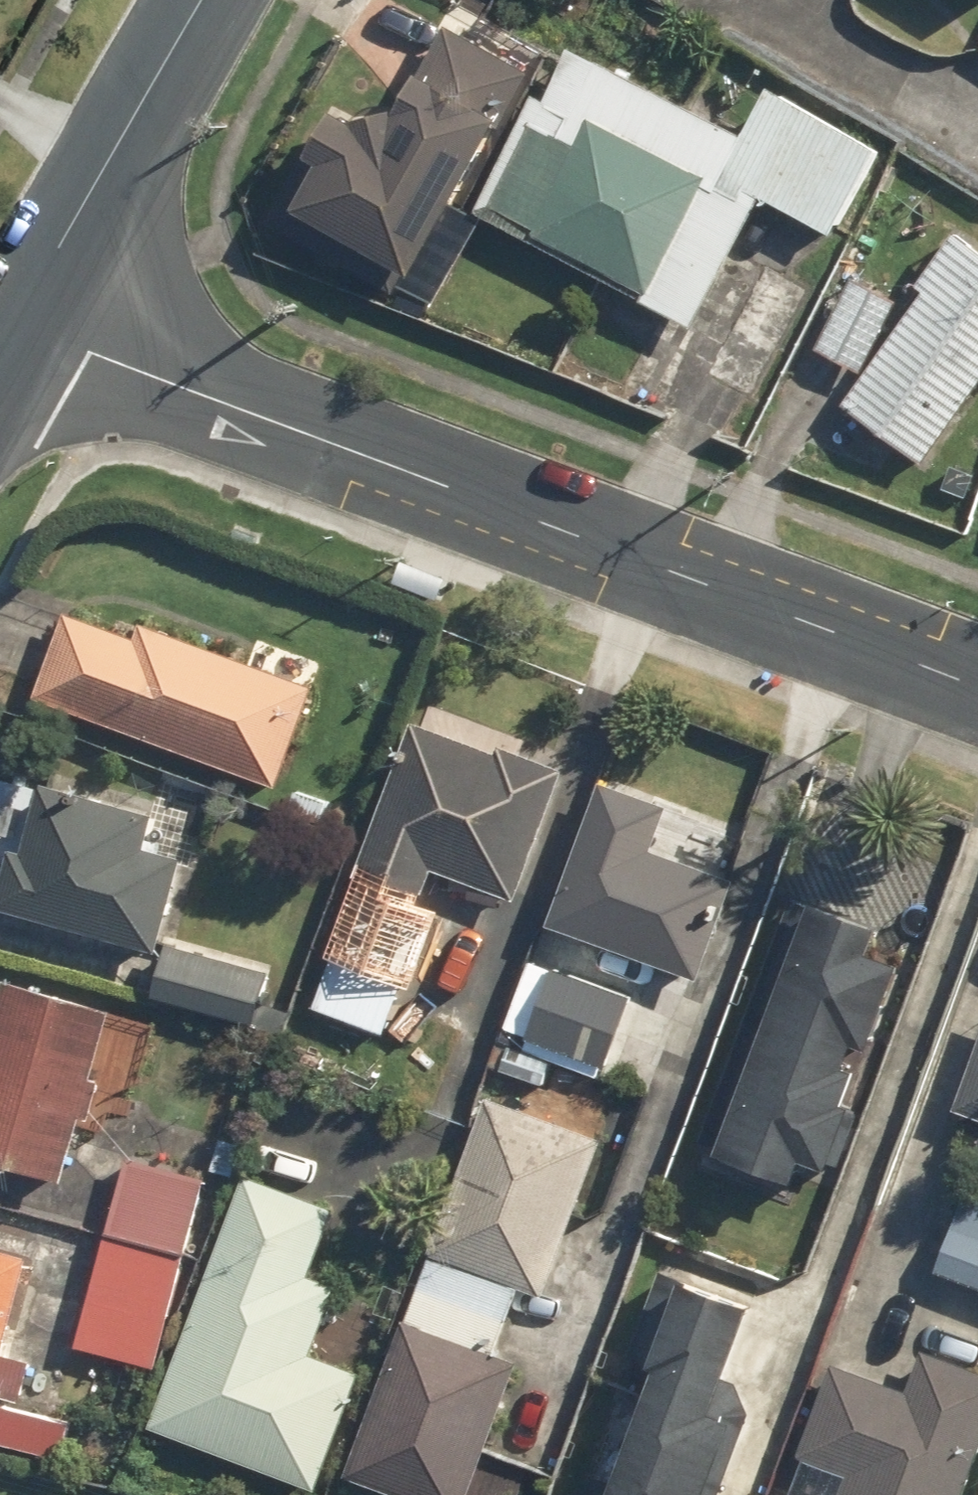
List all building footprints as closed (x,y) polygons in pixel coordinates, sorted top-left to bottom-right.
[(397,297),(521,81),(530,86),(542,65),(533,60),(450,12),(394,111),(376,101),(366,119),(334,100),(264,221),(397,297)] [(802,114),(764,94),(711,194),(580,125),(566,152),(525,130),(478,219),(687,330),(753,206),(825,245),(874,153),(802,114)] [(912,290),(921,297),(842,407),(921,464),(977,384),(977,266),(946,243),(912,290)] [(894,307),(849,283),(811,353),(856,378),(894,307)] [(318,659),(259,638),(248,668),(138,629),(133,644),(59,618),(29,705),(271,791),(318,659)] [(423,918),(413,914),(426,878),(511,909),(558,782),(406,727),(344,896),(351,899),(309,1012),(380,1038),(423,918)] [(178,867),(137,855),(147,821),(26,785),(0,777),(0,849),(6,851),(0,873),(0,914),(150,959),(178,867)] [(696,986),(732,887),(647,856),(664,811),(596,786),(543,930),(696,986)] [(863,966),(875,935),(788,902),(691,1162),(783,1196),(793,1170),(834,1185),(858,1121),(833,1111),(845,1080),(833,1076),(840,1057),(854,1062),(861,1042),(870,1045),(895,978),(863,966)] [(165,952),(152,1005),(248,1029),(261,976),(165,952)] [(629,1002),(526,964),(496,1045),(487,1069),(539,1088),(548,1064),(598,1083),(629,1002)] [(0,985),(0,1172),(60,1187),(85,1092),(133,1104),(154,1025),(106,1013),(0,985)] [(948,1117),(977,1127),(977,1032),(948,1117)] [(515,1369),(491,1360),(515,1293),(539,1302),(596,1143),(483,1102),(344,1484),(373,1494),(469,1494),(515,1369)] [(203,1184),(122,1161),(101,1232),(183,1256),(203,1184)] [(331,1217),(242,1184),(148,1434),(311,1494),(313,1494),(357,1377),(308,1359),(334,1290),(308,1280),(331,1217)] [(964,1192),(930,1272),(977,1293),(977,1198),(964,1192)] [(180,1269),(103,1246),(73,1347),(151,1370),(180,1269)] [(23,1261),(0,1255),(0,1350),(23,1261)] [(731,1304),(655,1279),(582,1494),(700,1494),(722,1431),(709,1426),(748,1310),(731,1304)] [(18,1409),(29,1365),(0,1358),(0,1404),(18,1409)] [(901,1397),(826,1372),(796,1460),(842,1476),(836,1494),(962,1494),(977,1449),(977,1381),(914,1359),(901,1397)] [(0,1410),(0,1451),(59,1463),(67,1424),(0,1410)]
